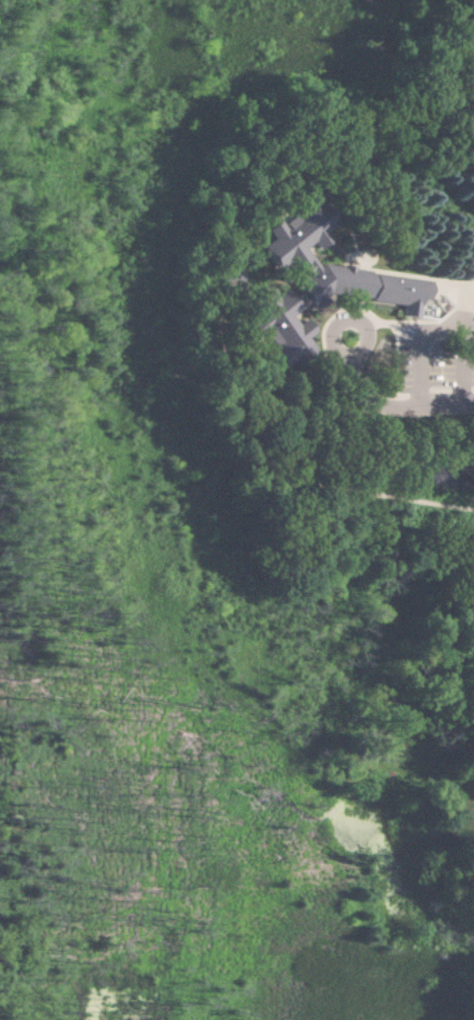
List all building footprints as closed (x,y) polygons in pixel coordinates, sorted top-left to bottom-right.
[(429,282),(348,268),(310,262),(303,246),(310,242),(313,225),(283,220),(281,234),(276,222),(261,229),(266,240),(258,244),(269,269),(283,263),(287,264),(294,280),(306,306),(336,292),(347,294),(351,302),(358,299),(402,306),(406,316),(415,317),(419,298),(426,300),(429,282)] [(310,348),(302,337),(311,331),(301,319),(293,325),(288,317),(293,314),(276,291),(271,295),(266,288),(248,301),(256,312),(243,322),(253,336),(257,333),(269,350),(273,348),(286,366),(310,348)]
